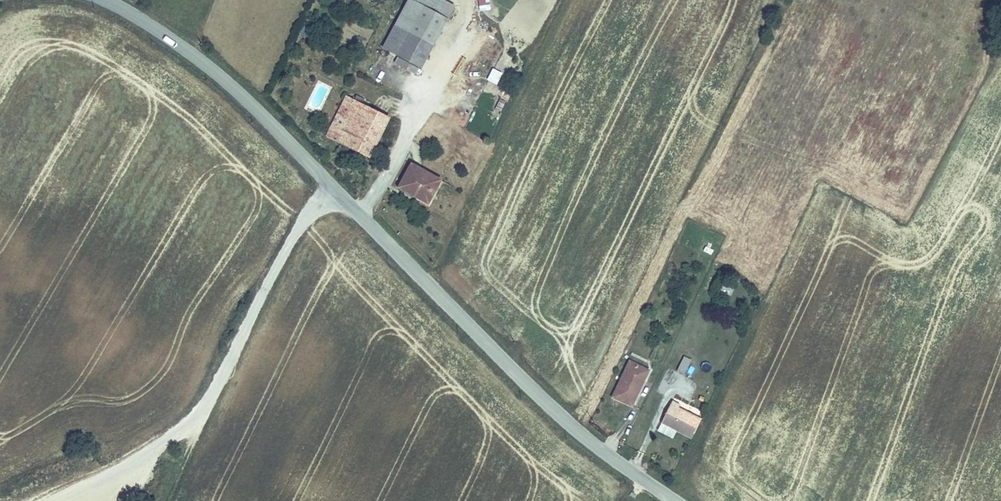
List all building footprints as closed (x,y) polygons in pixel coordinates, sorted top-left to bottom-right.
[(403,4),(390,30),(425,47),(438,21),(403,4)] [(425,47),(390,30),(379,53),(413,71),(425,47)] [(359,128),(365,114),(359,111),(361,106),(352,102),(351,106),(342,102),(321,143),(365,165),(379,138),(359,128)] [(386,124),(365,114),(359,128),(379,138),(386,124)] [(408,176),(397,198),(424,212),(436,190),(408,176)] [(683,356),(676,370),(684,374),(691,360),(683,356)] [(623,368),(606,404),(624,413),(641,377),(623,368)] [(654,430),(685,445),(694,427),(687,423),(692,416),(684,410),(679,418),(664,412),(654,430)]
